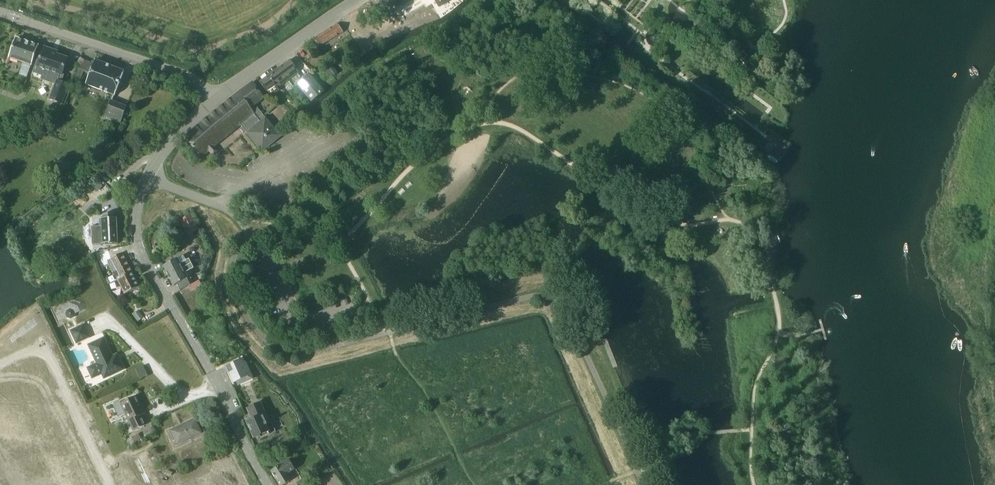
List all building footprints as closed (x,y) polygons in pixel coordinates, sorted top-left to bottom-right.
[(439,13),(433,3),(427,7),(433,16),(439,13)] [(343,32),(337,24),(324,32),(330,40),(343,32)] [(330,40),(324,32),(313,39),(319,47),(330,40)] [(32,65),(38,45),(16,38),(9,58),(32,65)] [(61,56),(59,56),(51,53),(52,50),(44,47),(40,59),(38,58),(33,72),(43,76),(45,70),(51,72),(52,73),(52,74),(53,74),(54,75),(56,75),(57,75),(58,74),(59,74),(50,99),(62,104),(69,86),(61,83),(63,75),(62,75),(65,67),(66,65),(67,63),(67,61),(67,59),(68,58),(67,58),(65,57),(63,56),(61,56)] [(114,96),(124,71),(95,60),(86,84),(114,96)] [(260,82),(259,83),(264,88),(266,92),(267,91),(270,96),(279,90),(277,88),(297,73),(302,80),(311,74),(304,64),(296,70),(289,61),(269,75),(260,82)] [(241,125),(243,127),(241,129),(243,132),(245,131),(262,151),(281,136),(257,107),(253,111),(251,108),(264,98),(253,83),(207,118),(184,138),(202,158),(218,144),(241,125)] [(120,123),(126,107),(111,101),(105,117),(120,123)] [(99,226),(91,227),(92,241),(93,241),(93,240),(99,240),(100,244),(118,244),(117,218),(114,218),(114,214),(103,215),(103,219),(99,219),(99,226)] [(191,215),(180,221),(188,235),(199,229),(191,215)] [(111,259),(109,251),(98,255),(100,263),(111,259)] [(111,259),(112,261),(121,278),(132,272),(123,255),(122,253),(111,259)] [(168,276),(191,264),(189,260),(186,261),(184,256),(177,260),(163,267),(168,276)] [(187,279),(194,275),(191,270),(193,269),(191,264),(168,276),(173,286),(177,284),(179,289),(190,284),(187,279)] [(121,278),(117,280),(125,294),(140,286),(133,272),(121,278)] [(77,344),(89,337),(83,325),(71,331),(77,344)] [(112,357),(103,339),(89,345),(98,364),(88,368),(93,378),(102,373),(104,378),(123,369),(117,355),(112,357)] [(140,378),(147,375),(143,366),(136,370),(140,378)] [(245,371),(238,374),(243,384),(250,381),(245,371)] [(133,431),(145,425),(141,415),(144,414),(136,396),(121,403),(133,431)] [(276,432),(270,419),(268,420),(260,403),(247,408),(252,419),(247,422),(254,438),(259,436),(261,438),(276,432)] [(177,445),(201,433),(195,420),(171,431),(171,432),(169,433),(171,439),(174,438),(177,445)] [(129,438),(128,440),(131,446),(135,444),(134,442),(140,439),(138,434),(129,438)] [(291,480),(287,474),(294,469),(289,460),(270,471),(279,484),(283,484),(291,480)]
